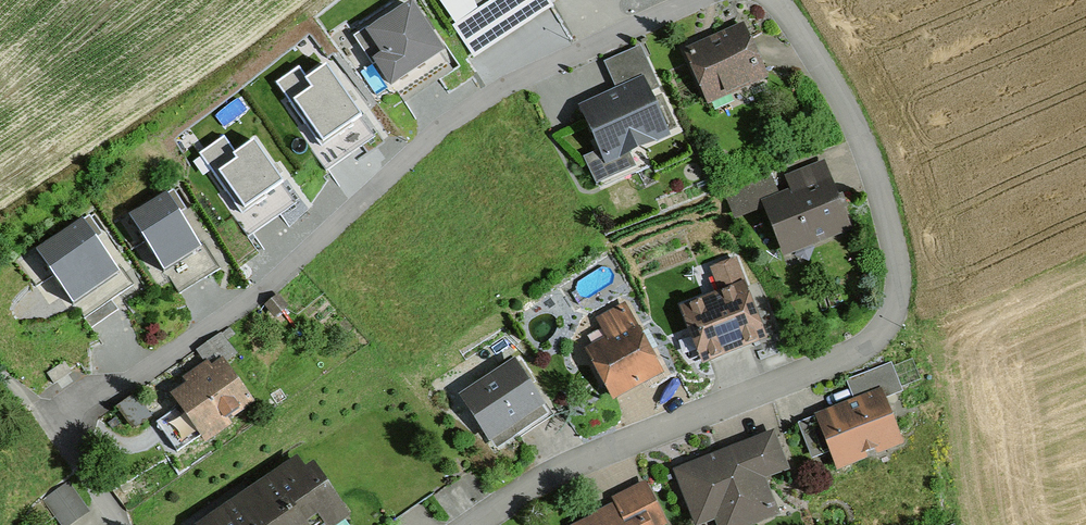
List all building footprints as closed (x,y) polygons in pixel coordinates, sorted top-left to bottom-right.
[(471,53),(549,7),(544,0),(440,0),(471,53)] [(441,52),(410,6),(361,39),(392,85),(441,52)] [(706,99),(758,75),(738,30),(686,53),(706,99)] [(359,114),(326,65),(305,80),(311,89),(295,100),(322,139),(359,114)] [(636,89),(574,116),(591,155),(578,160),(591,188),(627,172),(620,157),(659,140),(636,89)] [(281,180),(254,141),(232,156),(235,160),(219,171),(243,206),(281,180)] [(806,242),(842,227),(817,165),(785,178),(791,194),(765,204),(780,242),(803,233),(806,242)] [(171,207),(137,229),(178,295),(219,270),(202,244),(196,247),(171,207)] [(81,217),(33,251),(74,310),(122,276),(81,217)] [(720,294),(684,308),(704,360),(756,339),(736,291),(741,289),(731,262),(710,270),(720,294)] [(274,299),(265,307),(271,314),(281,307),(274,299)] [(610,397),(656,372),(621,308),(597,321),(607,340),(585,352),(610,397)] [(216,350),(224,361),(230,355),(222,344),(223,343),(217,335),(204,344),(211,353),(216,350)] [(174,396),(200,434),(203,439),(225,424),(221,418),(244,402),(218,365),(210,371),(205,364),(186,377),(191,385),(174,396)] [(510,367),(463,398),(487,434),(505,422),(512,433),(541,414),(510,367)] [(69,379),(61,368),(45,380),(52,391),(69,379)] [(802,425),(813,455),(834,447),(839,461),(894,440),(877,396),(802,425)] [(743,446),(676,473),(695,521),(730,508),(737,524),(741,524),(766,515),(768,513),(768,511),(757,482),(765,479),(763,474),(780,467),(770,438),(744,448),(743,446)] [(320,521),(337,510),(309,470),(301,475),(293,463),(250,492),(254,498),(244,505),(240,499),(202,524),(323,524),(320,521)] [(593,519),(581,524),(654,524),(659,523),(641,487),(614,500),(616,506),(605,512),(606,515),(594,522),(593,519)] [(44,502),(58,524),(77,524),(87,519),(67,488),(44,502)]
